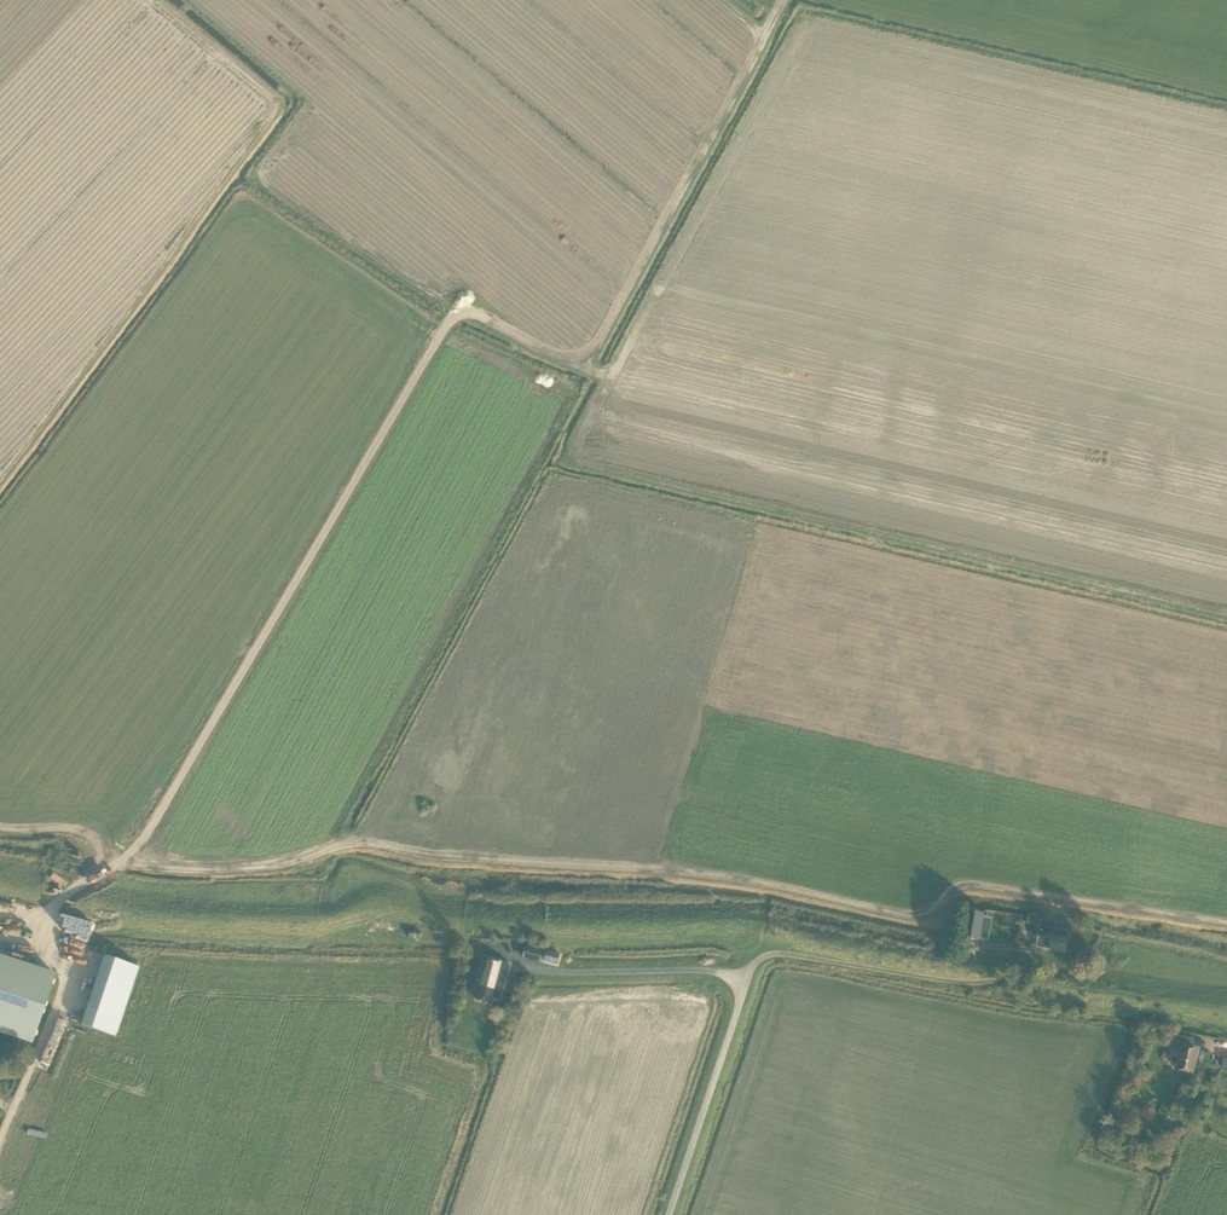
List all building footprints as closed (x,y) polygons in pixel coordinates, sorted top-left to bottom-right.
[(962,938),(979,941),(983,914),(967,911),(962,938)] [(1041,919),(1036,947),(1065,952),(1068,931),(1055,929),(1056,922),(1041,919)] [(409,938),(416,939),(417,931),(410,930),(409,938)] [(525,948),(522,957),(541,962),(544,953),(525,948)] [(557,964),(560,955),(546,951),(544,961),(557,964)] [(55,974),(0,956),(0,1033),(33,1043),(55,974)] [(103,957),(80,1026),(115,1037),(138,969),(103,957)] [(510,965),(485,957),(476,985),(481,986),(477,1000),(490,1004),(495,990),(502,993),(510,965)] [(1192,1049),(1195,1040),(1175,1036),(1172,1050),(1180,1052),(1176,1070),(1193,1074),(1198,1051),(1192,1049)] [(1125,1129),(1130,1117),(1117,1111),(1112,1123),(1125,1129)]
